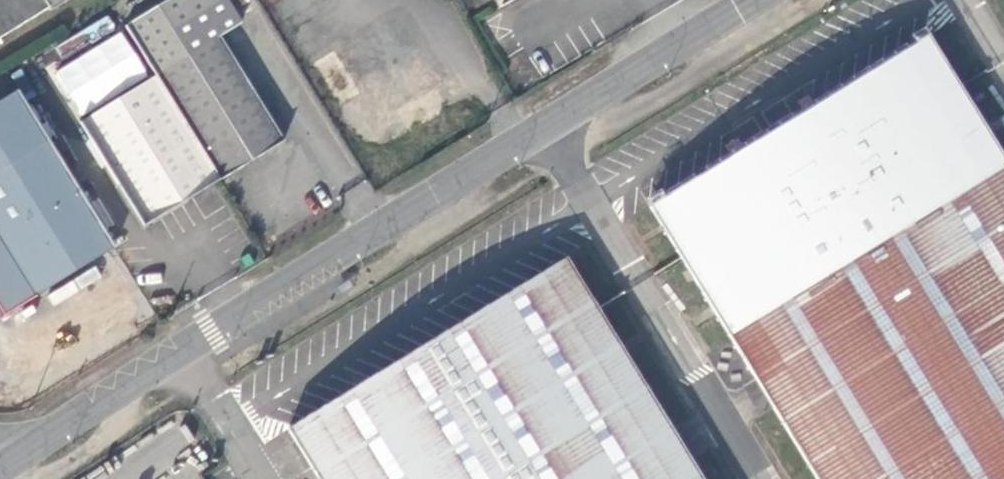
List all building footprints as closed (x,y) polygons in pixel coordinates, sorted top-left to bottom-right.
[(71,0),(0,0),(0,43),(71,0)] [(220,181),(285,141),(222,40),(246,25),(232,0),(230,0),(178,31),(193,56),(157,78),(220,181)] [(502,10),(517,0),(496,0),(502,10)] [(958,87),(929,40),(652,207),(819,478),(1003,478),(1003,161),(958,87)] [(147,226),(220,181),(157,78),(82,124),(147,226)] [(5,317),(111,251),(116,248),(18,91),(0,102),(0,308),(5,317)] [(567,259),(288,429),(319,478),(702,478),(567,259)]
